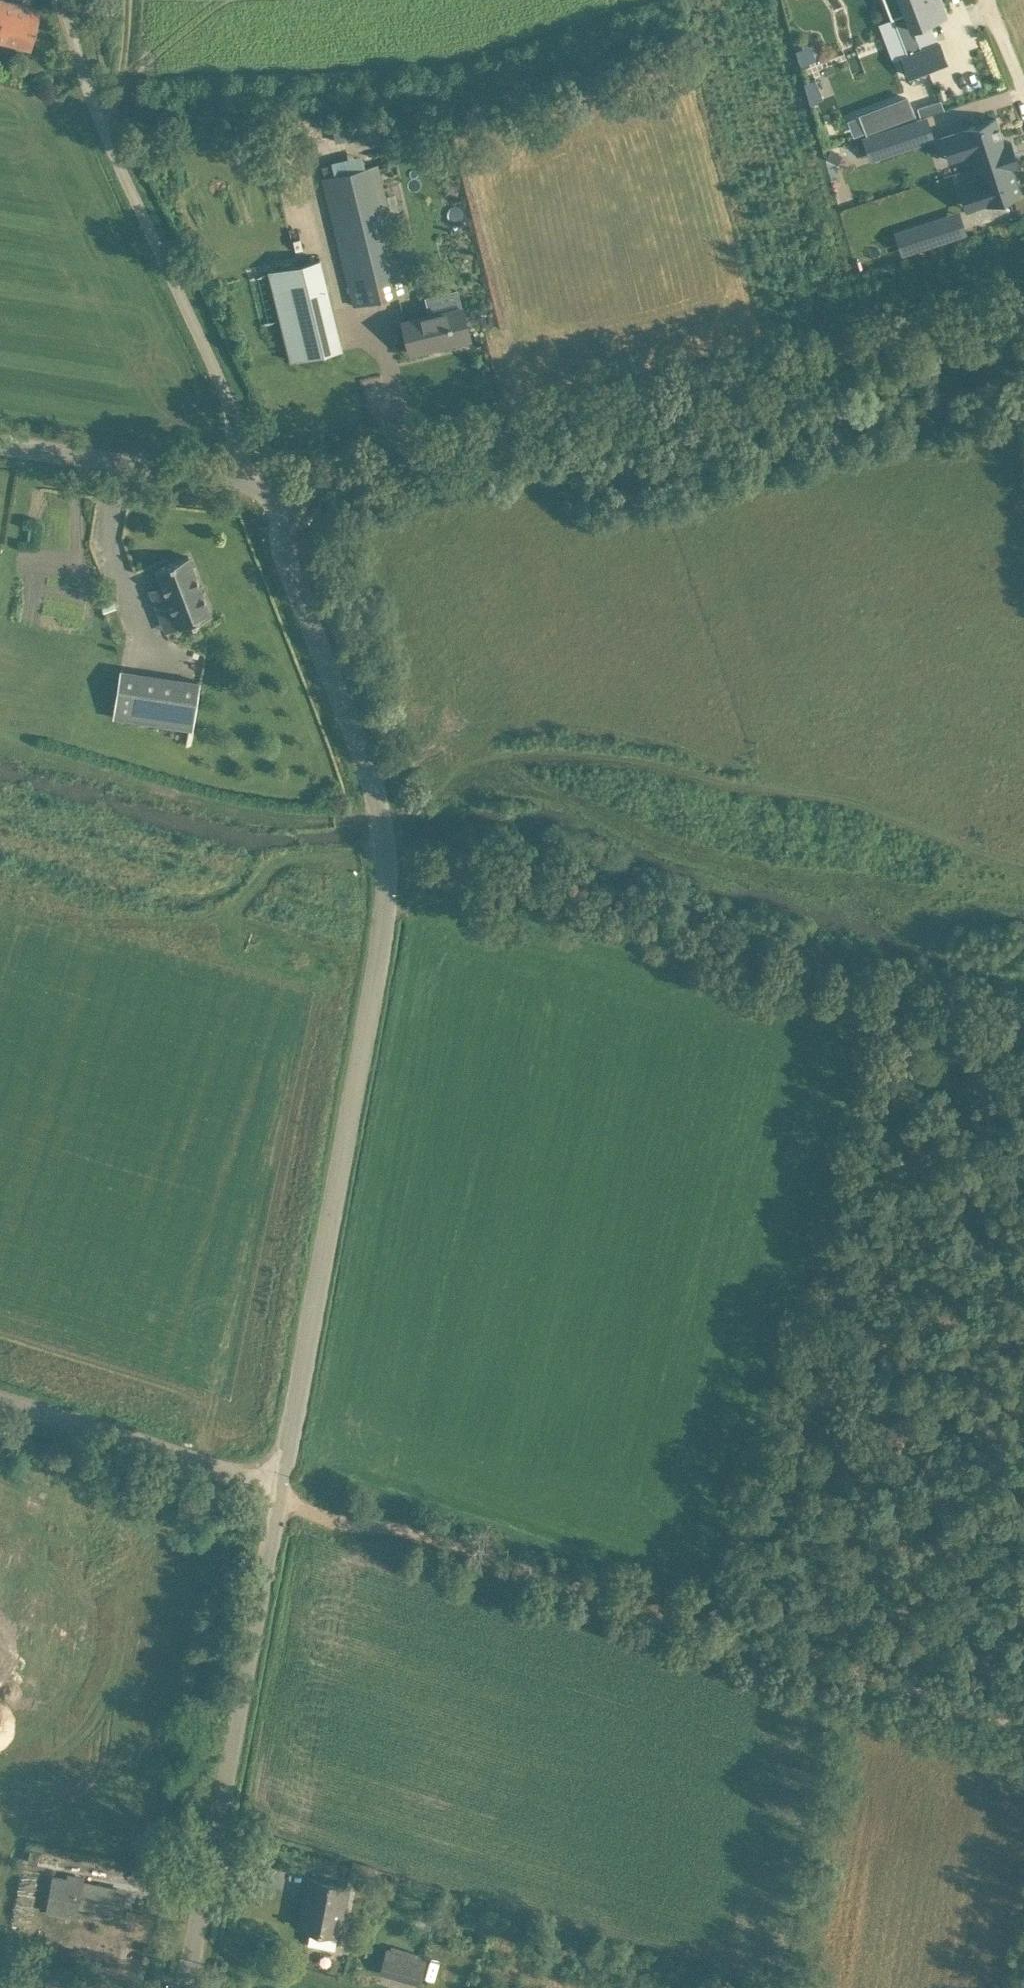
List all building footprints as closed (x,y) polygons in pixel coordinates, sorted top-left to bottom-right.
[(12,0),(0,0),(0,38),(31,46),(41,8),(12,0)] [(891,17),(893,16),(907,53),(902,55),(903,57),(904,56),(910,72),(909,73),(910,74),(946,60),(945,59),(944,59),(938,43),(939,42),(939,41),(922,48),(913,25),(945,13),(940,0),(885,0),(891,17)] [(815,76),(803,81),(809,103),(823,97),(815,76)] [(895,100),(872,109),(879,126),(902,117),(913,112),(906,96),(895,100)] [(941,99),(918,106),(921,116),(944,109),(941,99)] [(996,116),(950,131),(959,157),(970,153),(974,165),(1012,153),(1008,140),(1004,141),(996,116)] [(906,124),(865,138),(872,156),(912,143),(932,137),(925,118),(906,124)] [(334,126),(337,138),(366,133),(364,120),(334,126)] [(830,148),(826,157),(834,162),(839,153),(830,148)] [(978,177),(966,180),(975,206),(1020,191),(1012,167),(1016,165),(1012,153),(974,165),(978,177)] [(335,174),(332,162),(322,165),(324,176),(335,174)] [(323,177),(349,284),(354,304),(409,290),(378,163),(323,177)] [(938,219),(898,232),(904,251),(944,238),(964,231),(958,213),(938,219)] [(320,257),(269,269),(291,358),(342,346),(320,257)] [(430,313),(403,320),(410,351),(428,347),(439,344),(470,336),(463,305),(461,305),(457,288),(425,296),(430,313)] [(157,567),(163,584),(179,626),(211,613),(189,555),(157,567)] [(114,715),(193,728),(200,680),(121,668),(114,715)] [(30,1848),(28,1860),(37,1862),(39,1849),(30,1848)] [(352,1868),(373,1874),(375,1866),(354,1860),(352,1868)] [(391,1872),(389,1879),(397,1882),(399,1875),(391,1872)] [(73,1903),(121,1912),(124,1894),(99,1889),(100,1884),(82,1881),(83,1877),(67,1874),(66,1878),(52,1875),(46,1908),(72,1913),(73,1903)] [(348,1884),(328,1880),(309,1877),(306,1894),(310,1895),(305,1926),(311,1927),(308,1940),(335,1946),(338,1932),(339,1933),(348,1884)] [(144,1943),(143,1950),(151,1952),(153,1944),(144,1943)] [(378,1971),(419,1982),(426,1955),(385,1944),(378,1971)] [(62,1950),(59,1958),(71,1962),(79,1965),(83,1956),(70,1951),(70,1953),(62,1950)]
